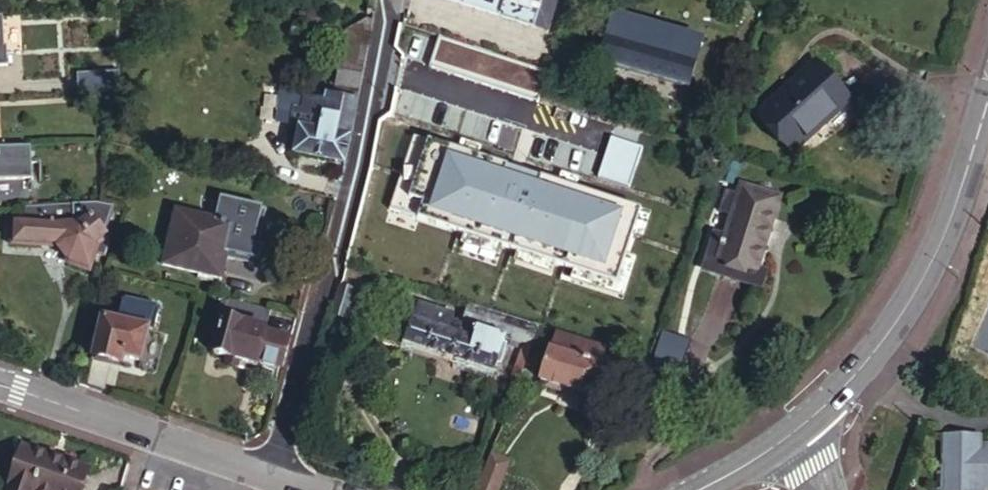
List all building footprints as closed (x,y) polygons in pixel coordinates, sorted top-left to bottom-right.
[(534,29),(540,11),(506,0),(449,0),(534,29)] [(540,11),(543,0),(506,0),(540,11)] [(540,11),(534,29),(548,33),(559,0),(543,0),(540,11)] [(606,40),(600,61),(688,87),(702,41),(601,11),(594,36),(606,40)] [(350,15),(332,94),(356,98),(359,84),(372,20),(350,15)] [(765,115),(796,153),(852,106),(821,68),(765,115)] [(78,73),(79,92),(117,89),(120,72),(78,73)] [(292,122),(300,123),(348,134),(356,98),(332,94),(300,87),(292,122)] [(293,148),(343,160),(348,134),(300,123),(293,148)] [(0,148),(0,176),(34,174),(32,146),(0,148)] [(581,170),(549,265),(601,282),(617,234),(620,235),(635,188),(581,170)] [(723,236),(714,261),(754,275),(780,202),(740,189),(723,236)] [(29,205),(30,222),(52,224),(54,224),(74,223),(81,213),(103,229),(106,214),(97,201),(29,205)] [(97,201),(106,214),(107,214),(109,203),(99,201),(97,201)] [(178,210),(165,263),(219,277),(232,224),(178,210)] [(24,222),(23,248),(57,249),(73,262),(92,268),(96,252),(108,255),(110,245),(103,239),(105,237),(100,233),(103,229),(81,213),(74,223),(54,224),(52,224),(30,222),(24,222)] [(710,232),(702,256),(714,261),(723,236),(710,232)] [(263,330),(269,310),(230,300),(224,318),(263,330)] [(121,302),(115,322),(152,335),(160,313),(121,302)] [(439,326),(443,315),(444,313),(419,303),(414,318),(439,326)] [(543,328),(470,304),(464,323),(443,315),(439,326),(414,318),(406,341),(494,372),(507,337),(525,343),(514,377),(522,380),(543,328)] [(104,318),(90,358),(110,364),(113,356),(142,366),(152,335),(115,322),(104,318)] [(263,330),(224,318),(223,318),(213,349),(254,362),(263,330)] [(290,338),(263,330),(254,362),(282,370),(290,338)] [(557,345),(553,356),(570,362),(574,350),(557,345)] [(553,356),(544,384),(576,395),(581,396),(587,397),(592,397),(598,395),(600,393),(601,391),(603,383),(614,387),(617,376),(589,367),(593,357),(574,350),(570,362),(553,356)] [(939,489),(980,489),(979,486),(987,486),(987,444),(983,444),(983,437),(945,436),(946,467),(938,467),(939,489)] [(11,489),(84,489),(89,471),(24,450),(11,489)] [(508,462),(492,455),(485,472),(502,478),(508,462)] [(485,472),(477,489),(497,489),(502,478),(485,472)]
